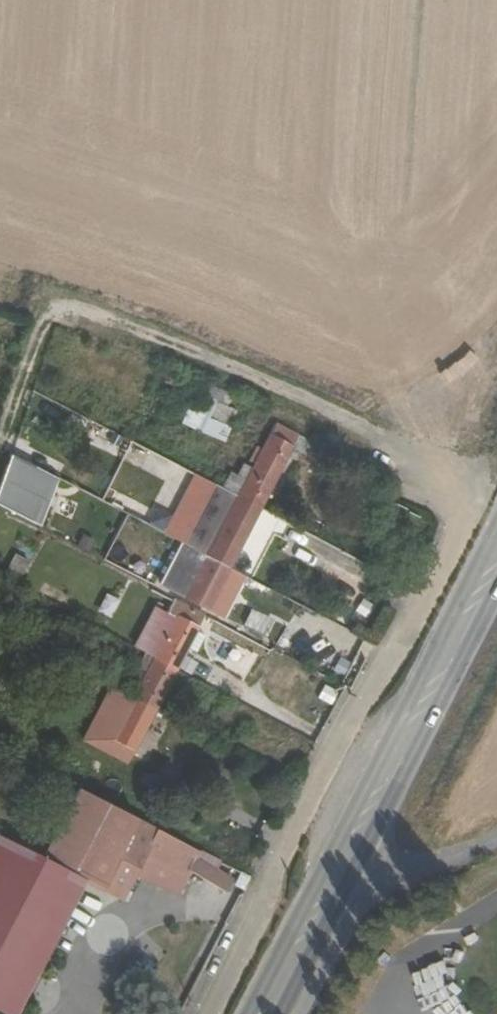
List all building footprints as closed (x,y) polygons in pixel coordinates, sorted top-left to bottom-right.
[(236,412),(199,397),(187,427),(224,442),(236,412)] [(274,426),(268,438),(290,449),(296,437),(274,426)] [(268,438),(260,454),(282,464),(290,449),(268,438)] [(282,464),(260,454),(253,469),(246,483),(235,505),(256,516),(282,464)] [(0,486),(0,506),(41,523),(62,477),(13,456),(0,486)] [(162,480),(166,473),(183,483),(189,473),(159,457),(150,473),(162,480)] [(246,483),(253,469),(241,463),(235,477),(246,483)] [(256,516),(235,505),(211,493),(194,527),(238,550),(256,516)] [(238,550),(194,527),(184,546),(228,570),(238,550)] [(295,547),(346,567),(352,554),(300,534),(295,547)] [(184,546),(164,584),(210,606),(228,570),(184,546)] [(181,609),(169,603),(163,615),(176,621),(181,609)] [(202,619),(181,609),(176,621),(162,648),(156,661),(176,671),(202,619)] [(243,628),(269,637),(275,619),(249,610),(243,628)] [(162,648),(148,642),(142,653),(156,661),(162,648)] [(156,661),(142,653),(131,676),(145,682),(156,661)] [(156,661),(145,682),(136,699),(157,710),(176,671),(156,661)] [(157,710),(136,699),(126,719),(118,735),(111,750),(131,760),(157,710)] [(126,719),(112,712),(104,728),(118,735),(126,719)] [(111,750),(102,766),(123,777),(131,760),(111,750)] [(69,873),(0,837),(0,1005),(1,1006),(69,873)] [(463,876),(454,881),(455,885),(465,880),(463,876)] [(79,973),(80,979),(80,980),(83,985),(87,989),(91,992),(97,993),(103,993),(108,991),(112,988),(116,983),(117,977),(116,967),(113,962),(109,959),(104,956),(98,955),(93,956),(88,959),(83,963),(81,968),(79,973)]
